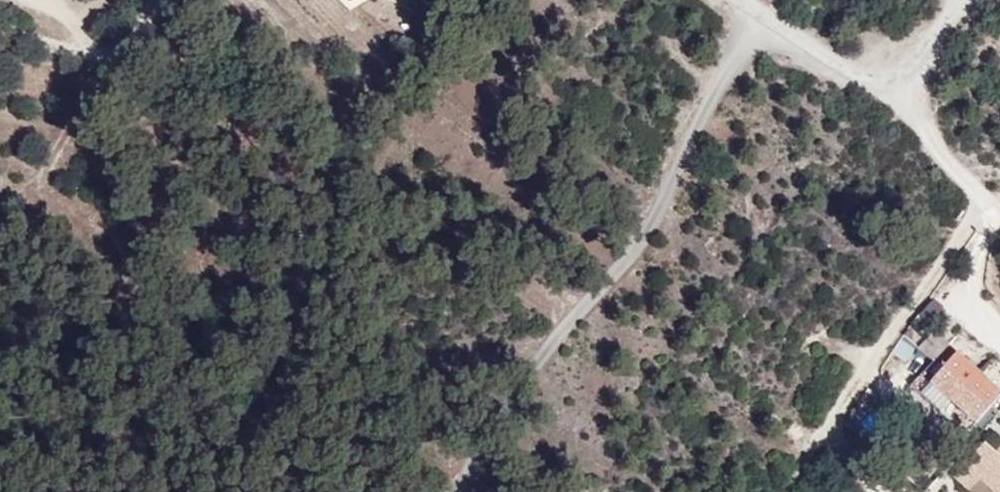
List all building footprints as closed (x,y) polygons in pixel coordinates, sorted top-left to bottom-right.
[(948,385),(996,424),(999,416),(999,384),(972,359),(948,385)] [(941,412),(963,431),(971,422),(949,403),(941,412)] [(986,460),(999,479),(999,447),(986,460)]
